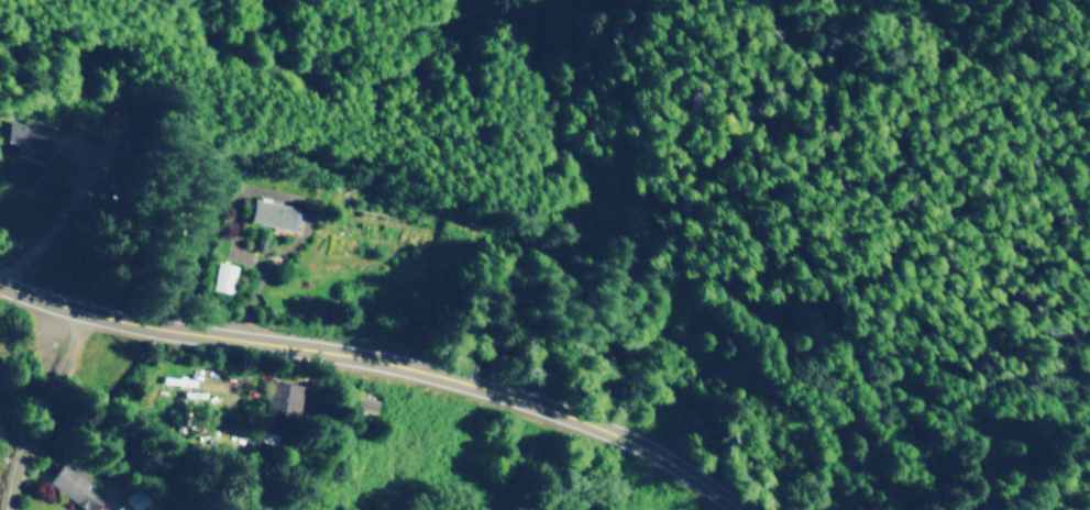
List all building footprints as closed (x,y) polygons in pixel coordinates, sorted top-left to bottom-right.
[(3,141),(13,144),(10,155),(38,163),(47,130),(8,120),(3,141)] [(244,220),(290,230),(295,208),(250,198),(244,220)] [(205,288),(225,293),(233,265),(212,260),(205,288)] [(286,384),(268,378),(258,409),(288,418),(297,390),(285,387),(286,384)] [(101,496),(59,463),(45,481),(81,509),(90,509),(101,496)]
